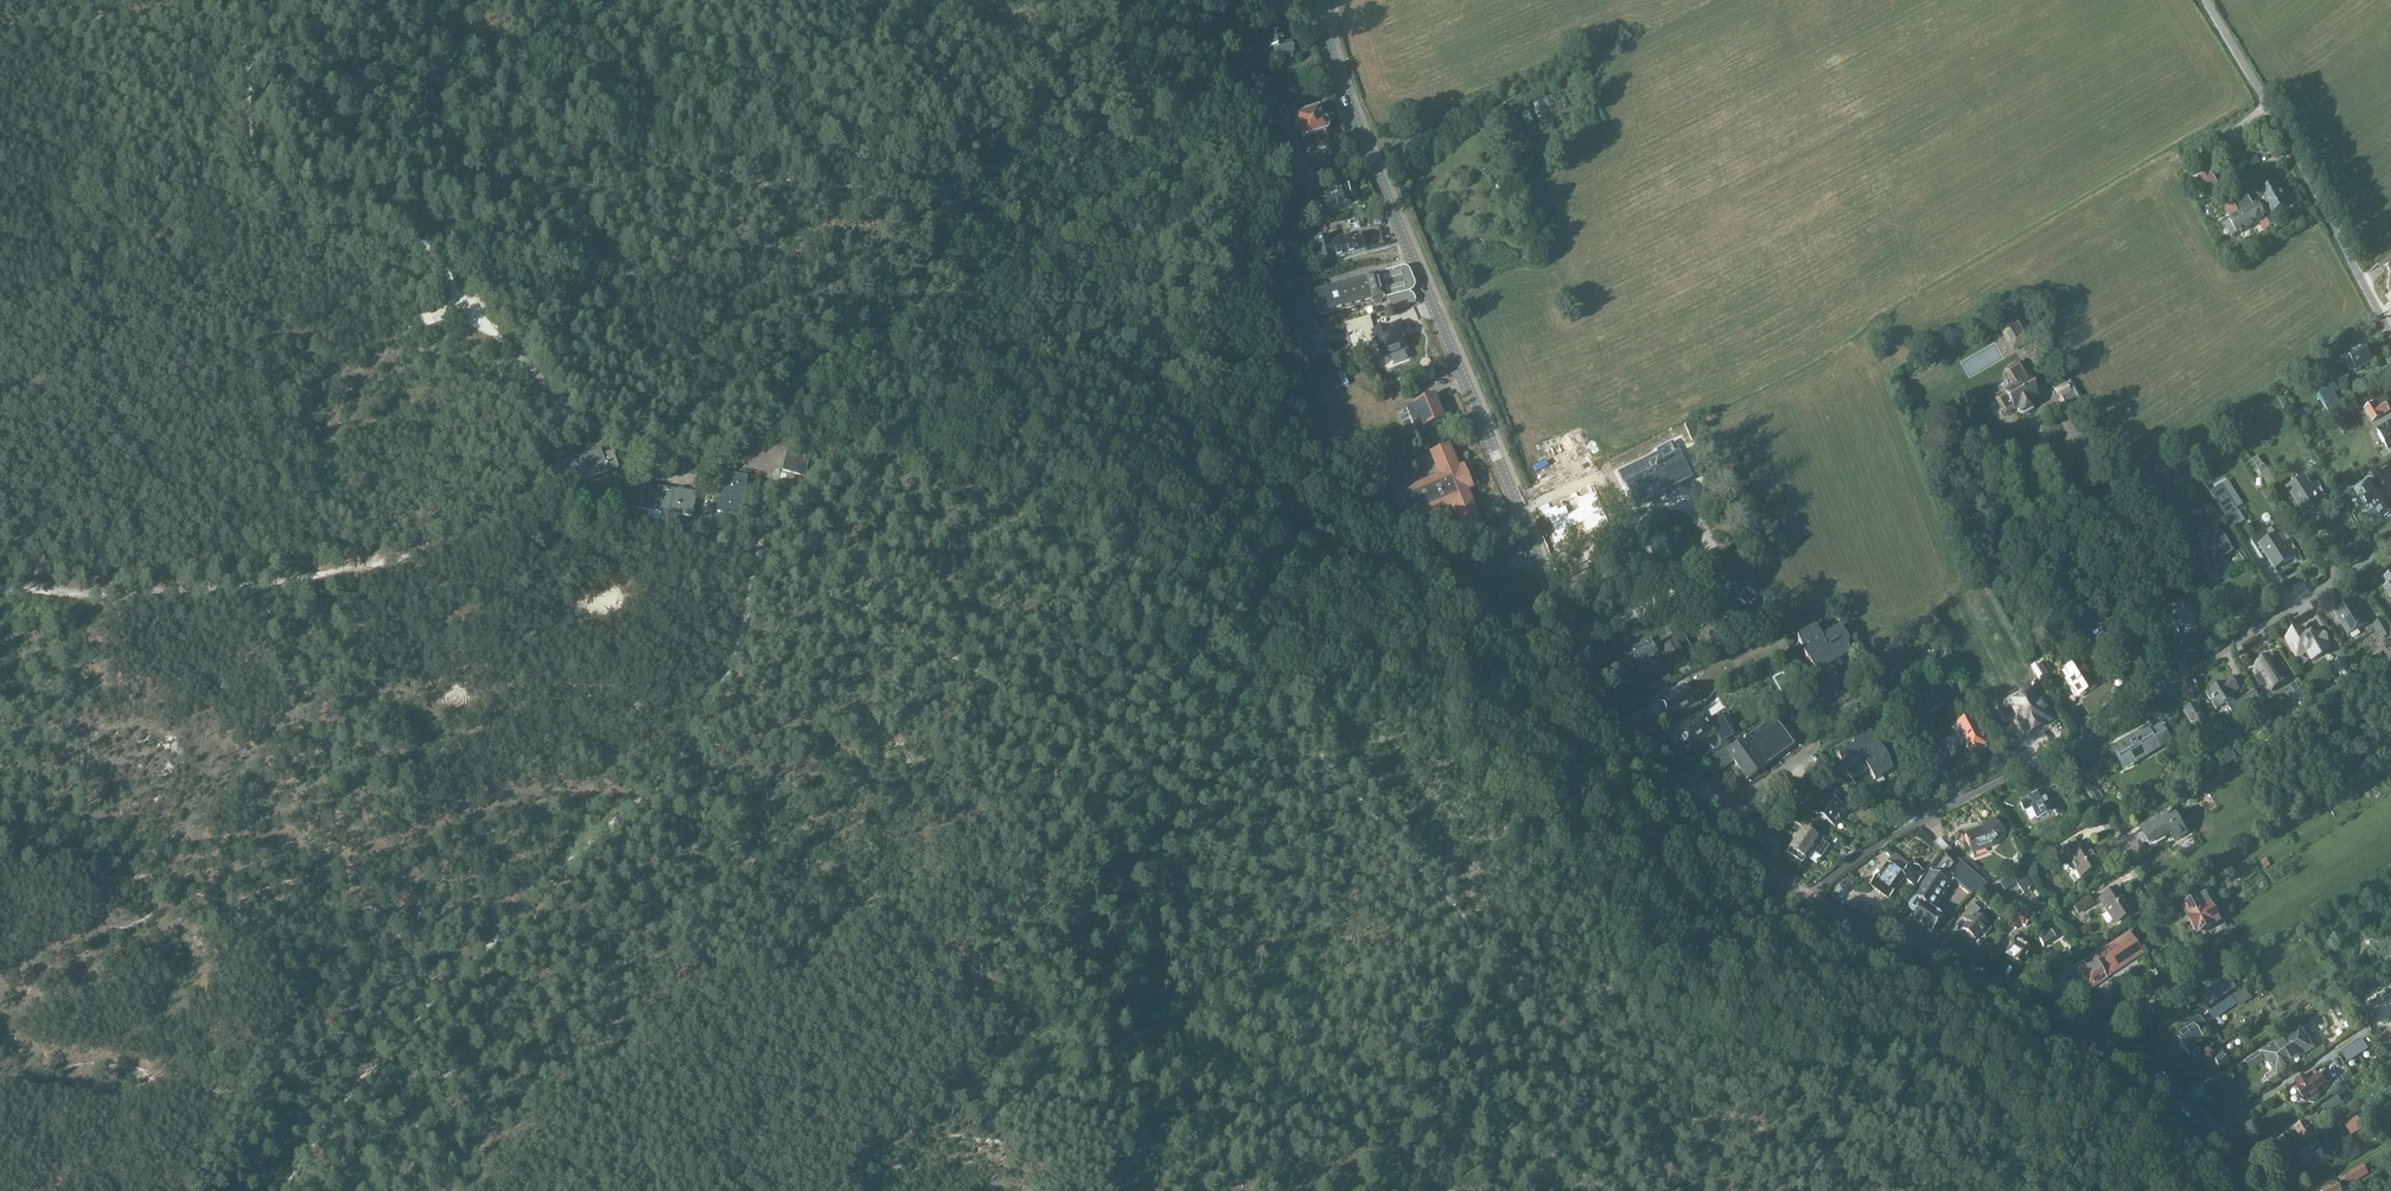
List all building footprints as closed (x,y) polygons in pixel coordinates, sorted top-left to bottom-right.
[(1285,31),(1266,36),(1268,45),(1264,46),(1266,56),(1271,55),(1272,59),(1294,54),(1291,43),(1288,44),(1285,31)] [(1255,48),(1245,50),(1250,70),(1260,67),(1255,48)] [(1295,104),(1285,107),(1278,109),(1282,124),(1290,122),(1289,120),(1291,120),(1293,128),(1299,126),(1306,151),(1308,155),(1311,154),(1310,152),(1317,150),(1317,151),(1322,149),(1323,150),(1327,149),(1328,147),(1331,146),(1327,134),(1329,130),(1327,123),(1323,121),(1319,108),(1298,114),(1295,104)] [(1528,112),(1520,115),(1525,127),(1533,124),(1528,112)] [(1512,140),(1519,155),(1533,147),(1526,133),(1512,140)] [(2238,156),(2241,162),(2255,154),(2251,146),(2240,153),(2238,156)] [(2208,153),(2202,157),(2205,161),(2207,160),(2207,158),(2210,156),(2208,153)] [(2256,158),(2244,164),(2247,171),(2259,165),(2256,158)] [(2206,175),(2196,180),(2203,192),(2217,185),(2211,174),(2211,173),(2214,171),(2211,165),(2203,169),(2206,175)] [(1322,202),(1327,213),(1350,204),(1348,197),(1350,196),(1345,182),(1322,191),(1324,196),(1320,197),(1323,202),(1322,202)] [(2258,203),(2257,203),(2266,218),(2270,225),(2279,220),(2275,213),(2288,206),(2276,185),(2260,194),(2263,201),(2258,203)] [(2226,205),(2233,216),(2230,218),(2228,219),(2228,220),(2223,223),(2231,238),(2237,235),(2240,234),(2239,233),(2242,232),(2250,227),(2253,226),(2259,222),(2261,221),(2266,218),(2257,203),(2253,206),(2246,193),(2231,201),(2226,205)] [(1307,197),(1296,200),(1298,207),(1309,205),(1307,197)] [(2230,218),(2233,216),(2226,205),(2223,206),(2230,218)] [(1311,226),(1308,215),(1299,218),(1302,228),(1311,226)] [(2261,221),(2259,222),(2261,226),(2263,225),(2266,231),(2271,228),(2270,225),(2266,218),(2261,221)] [(1302,228),(1302,229),(1304,238),(1311,237),(1314,236),(1311,226),(1302,228)] [(1350,236),(1330,241),(1329,236),(1313,241),(1319,263),(1366,251),(1362,235),(1351,238),(1350,236)] [(2390,266),(2389,262),(2386,258),(2378,265),(2383,272),(2390,266)] [(1381,300),(1387,298),(1390,308),(1413,302),(1410,302),(1409,297),(1409,296),(1408,294),(1407,294),(1410,293),(1412,292),(1413,291),(1414,289),(1414,287),(1414,285),(1409,272),(1408,270),(1406,269),(1403,269),(1377,276),(1365,279),(1311,293),(1317,317),(1372,303),(1372,304),(1374,303),(1374,305),(1382,303),(1381,300)] [(2013,351),(2016,350),(2010,341),(2012,340),(2009,333),(2006,327),(2019,320),(2022,325),(2023,326),(2026,324),(2020,315),(2000,327),(2013,351)] [(1319,328),(1316,318),(1305,321),(1308,331),(1319,328)] [(1369,318),(1350,323),(1353,333),(1362,331),(1373,362),(1390,356),(1393,365),(1406,360),(1402,351),(1405,350),(1396,325),(1385,329),(1385,328),(1373,333),(1371,328),(1372,328),(1369,318)] [(2026,324),(2023,326),(2022,325),(2019,320),(2006,327),(2009,333),(2012,340),(2010,341),(2016,350),(2020,347),(2031,341),(2029,338),(2033,336),(2026,324)] [(2326,350),(2329,354),(2339,349),(2336,345),(2326,350)] [(2329,354),(2332,361),(2348,353),(2346,350),(2344,346),(2339,349),(2329,354)] [(2363,347),(2340,359),(2344,367),(2349,364),(2354,372),(2371,362),(2363,347)] [(1313,355),(1296,359),(1298,368),(1315,363),(1313,355)] [(2003,393),(2003,395),(1994,400),(2004,417),(2013,412),(2014,413),(2018,411),(2020,415),(2033,407),(2031,403),(2038,399),(2025,378),(2028,377),(2020,362),(2005,371),(2014,387),(2003,393)] [(2071,380),(2053,390),(2059,401),(2066,412),(2077,406),(2083,403),(2071,380)] [(2330,416),(2343,408),(2334,393),(2339,390),(2335,385),(2318,394),(2325,405),(2324,406),(2330,416)] [(2389,411),(2385,403),(2387,402),(2385,399),(2383,395),(2373,402),(2372,400),(2365,404),(2367,407),(2364,409),(2371,422),(2382,416),(2381,416),(2389,411)] [(1406,409),(1415,432),(1422,429),(1444,420),(1434,396),(1413,406),(1406,409)] [(2337,423),(2343,434),(2359,425),(2352,414),(2337,423)] [(2227,422),(2221,427),(2226,434),(2232,430),(2227,422)] [(2377,430),(2388,451),(2390,449),(2390,422),(2377,430)] [(1409,434),(1397,439),(1400,446),(1412,441),(1409,434)] [(1657,454),(1618,473),(1624,485),(1628,494),(1635,509),(1692,481),(1673,443),(1656,451),(1657,454)] [(1451,509),(1465,542),(1485,534),(1468,492),(1473,489),(1479,487),(1469,465),(1464,467),(1459,469),(1449,447),(1429,455),(1438,476),(1392,496),(1397,506),(1396,506),(1400,516),(1401,516),(1406,528),(1451,509)] [(608,472),(619,468),(613,451),(603,455),(601,449),(553,465),(561,489),(608,472)] [(805,478),(810,458),(787,452),(782,472),(783,472),(780,482),(779,482),(775,500),(790,504),(794,485),(793,485),(795,475),(805,478)] [(2252,460),(2257,469),(2271,490),(2278,486),(2264,464),(2263,465),(2257,456),(2252,460)] [(1984,472),(1989,481),(1996,477),(1991,468),(1984,472)] [(2370,505),(2373,510),(2367,513),(2373,521),(2380,518),(2383,516),(2385,517),(2386,518),(2389,515),(2389,513),(2390,512),(2390,510),(2379,491),(2388,485),(2379,470),(2372,474),(2372,475),(2375,480),(2364,488),(2368,494),(2362,497),(2368,507),(2370,505)] [(2332,478),(2339,490),(2349,484),(2342,473),(2337,475),(2332,478)] [(717,513),(742,517),(748,478),(723,474),(717,513)] [(2285,481),(2283,482),(2305,517),(2329,501),(2317,482),(2311,485),(2305,476),(2288,487),(2285,481)] [(659,526),(668,528),(670,514),(693,518),(697,494),(626,482),(622,506),(650,511),(649,518),(660,520),(659,526)] [(2222,484),(2210,492),(2215,501),(2217,503),(2219,507),(2227,519),(2233,515),(2232,513),(2238,509),(2237,509),(2227,493),(2222,484)] [(1557,506),(1544,511),(1547,517),(1549,517),(1556,535),(1560,533),(1569,528),(1573,537),(1587,530),(1583,522),(1594,518),(1604,513),(1595,492),(1586,496),(1586,495),(1560,501),(1562,507),(1557,510),(1557,506)] [(2190,535),(2168,496),(2157,503),(2179,541),(2190,535)] [(2277,519),(2262,529),(2268,539),(2270,538),(2267,532),(2280,524),(2277,519)] [(2262,529),(2249,537),(2263,558),(2266,556),(2274,569),(2275,570),(2276,569),(2299,554),(2290,540),(2280,524),(2267,532),(2270,538),(2268,539),(2262,529)] [(2196,548),(2220,532),(2215,525),(2190,541),(2195,548),(2196,548)] [(2195,548),(2191,551),(2200,566),(2205,563),(2210,569),(2213,574),(2217,571),(2216,569),(2220,566),(2221,568),(2226,565),(2222,558),(2232,551),(2220,532),(2196,548),(2195,548)] [(1428,563),(1440,573),(1449,562),(1436,552),(1428,563)] [(1443,586),(1446,594),(1462,587),(1456,573),(1440,580),(1443,586)] [(1738,601),(1749,609),(1758,597),(1746,589),(1738,601)] [(2189,608),(2184,611),(2183,603),(2181,604),(2177,598),(2157,608),(2161,618),(2164,628),(2168,636),(2178,633),(2177,630),(2195,624),(2198,618),(2195,610),(2189,608)] [(2334,611),(2348,635),(2367,624),(2353,600),(2334,611)] [(2112,613),(2098,622),(2104,631),(2118,622),(2112,613)] [(2375,625),(2383,639),(2390,635),(2382,621),(2375,625)] [(2126,624),(2116,624),(2116,637),(2125,637),(2126,624)] [(1676,625),(1670,628),(1673,634),(1679,631),(1676,625)] [(1815,628),(1797,638),(1803,655),(1817,675),(1818,674),(1820,678),(1837,668),(1836,664),(1851,655),(1847,646),(1850,644),(1847,638),(1839,628),(1821,638),(1815,628)] [(2303,628),(2285,639),(2297,660),(2307,654),(2311,660),(2330,649),(2328,647),(2329,646),(2321,633),(2316,637),(2313,632),(2307,635),(2303,628)] [(1625,637),(1614,643),(1617,649),(1618,651),(1629,646),(1625,637)] [(1650,639),(1628,651),(1629,652),(1631,657),(1639,673),(1642,671),(1640,668),(1643,666),(1642,664),(1650,660),(1651,663),(1654,663),(1658,661),(1658,659),(1657,656),(1658,656),(1653,646),(1650,639)] [(2080,640),(2069,647),(2077,661),(2080,659),(2081,660),(2089,654),(2080,640)] [(1665,648),(1673,665),(1684,659),(1675,642),(1665,648)] [(1609,653),(1617,649),(1614,643),(1603,648),(1605,654),(1609,653)] [(2195,647),(2184,654),(2189,663),(2200,656),(2195,647)] [(1615,665),(1610,668),(1615,678),(1616,678),(1617,679),(1619,680),(1624,677),(1624,676),(1623,674),(1631,670),(1633,672),(1635,671),(1636,674),(1639,673),(1631,657),(1629,652),(1613,660),(1613,661),(1615,665)] [(2254,677),(2260,688),(2266,684),(2271,693),(2287,683),(2282,674),(2287,671),(2280,660),(2276,663),(2271,655),(2255,665),(2260,673),(2254,677)] [(2379,655),(2369,661),(2374,669),(2383,663),(2379,655)] [(2345,657),(2331,665),(2333,668),(2340,681),(2341,682),(2349,677),(2353,675),(2354,674),(2345,657)] [(2037,667),(2044,662),(2042,659),(2030,666),(2040,681),(2044,679),(2037,667)] [(2060,672),(2065,680),(2077,698),(2098,685),(2100,684),(2096,678),(2093,679),(2081,660),(2080,659),(2077,661),(2062,670),(2063,671),(2060,672)] [(2044,662),(2037,667),(2044,679),(2044,680),(2053,675),(2044,662)] [(1698,663),(1689,667),(1691,673),(1701,668),(1698,663)] [(2340,681),(2333,668),(2328,670),(2336,683),(2340,681)] [(1909,674),(1893,683),(1897,692),(1913,684),(1911,680),(1913,680),(1909,674)] [(1671,682),(1668,675),(1654,682),(1656,685),(1658,689),(1671,682)] [(2353,684),(2357,682),(2353,675),(2349,677),(2353,684)] [(1816,691),(1809,677),(1804,680),(1811,694),(1816,691)] [(2206,694),(2216,710),(2226,704),(2233,716),(2235,715),(2236,716),(2242,713),(2241,712),(2251,705),(2256,713),(2264,708),(2254,691),(2235,703),(2233,700),(2234,699),(2231,695),(2239,690),(2231,678),(2206,694)] [(1643,679),(1634,684),(1637,689),(1645,685),(1643,679)] [(1656,685),(1654,682),(1641,688),(1644,695),(1658,689),(1656,685)] [(2290,686),(2295,693),(2300,690),(2295,682),(2290,686)] [(2031,685),(1997,703),(2005,718),(2014,713),(2023,731),(2028,728),(2030,731),(2037,727),(2050,721),(2031,685)] [(1684,687),(1659,701),(1669,720),(1694,706),(1684,687)] [(1928,687),(1901,700),(1904,706),(1918,699),(1920,703),(1933,697),(1928,687)] [(2294,693),(2299,701),(2305,698),(2301,690),(2300,690),(2295,693),(2294,693)] [(1890,692),(1879,697),(1884,709),(1895,704),(1890,692)] [(2305,698),(2299,701),(2303,707),(2309,704),(2305,698)] [(2185,713),(2197,733),(2203,730),(2204,730),(2206,728),(2210,726),(2197,705),(2185,713)] [(1727,713),(1719,717),(1727,730),(1731,728),(1734,726),(1727,713)] [(1719,717),(1708,723),(1720,744),(1735,736),(1731,728),(1727,730),(1719,717)] [(1707,724),(1704,719),(1677,738),(1686,750),(1692,746),(1694,747),(1712,735),(1712,734),(1713,733),(1707,724)] [(1733,762),(1745,780),(1747,782),(1769,766),(1770,765),(1794,748),(1781,729),(1780,730),(1774,720),(1746,740),(1745,740),(1733,749),(1731,746),(1711,760),(1719,772),(1733,762)] [(1985,746),(1977,731),(1979,730),(1974,721),(1952,733),(1957,742),(1962,739),(1970,754),(1972,753),(1973,754),(1977,752),(1977,750),(1985,746)] [(2113,749),(2122,765),(2133,759),(2131,755),(2142,749),(2146,756),(2161,748),(2170,743),(2161,726),(2145,735),(2143,732),(2113,749)] [(1926,728),(1915,734),(1922,748),(1923,747),(1932,743),(1933,742),(1926,728)] [(1853,747),(1837,756),(1842,766),(1840,767),(1842,773),(1851,784),(1868,773),(1875,783),(1893,772),(1886,756),(1870,734),(1852,745),(1853,747)] [(1884,738),(1889,750),(1895,748),(1890,736),(1884,738)] [(2227,765),(2237,759),(2237,758),(2236,756),(2233,751),(2222,757),(2225,763),(2227,765)] [(2212,771),(2213,773),(2220,769),(2219,767),(2212,756),(2205,760),(2212,771)] [(2133,759),(2122,765),(2124,769),(2135,762),(2133,759)] [(1807,771),(1811,776),(1822,768),(1827,765),(1823,760),(1807,771)] [(1827,765),(1822,768),(1828,777),(1833,773),(1827,765)] [(1828,792),(1825,797),(1819,793),(1818,794),(1812,789),(1801,805),(1835,828),(1847,811),(1844,809),(1845,808),(1837,803),(1840,799),(1828,792)] [(2020,803),(2024,811),(2030,808),(2036,820),(2054,811),(2056,815),(2063,812),(2057,800),(2054,801),(2051,802),(2046,791),(2027,799),(2027,800),(2020,803)] [(1781,813),(1785,806),(1778,802),(1763,825),(1770,830),(1781,813)] [(1785,806),(1781,813),(1789,819),(1793,812),(1785,806)] [(2170,818),(2166,812),(2141,828),(2144,832),(2146,836),(2152,846),(2170,835),(2174,842),(2188,834),(2176,814),(2170,818)] [(2089,814),(2084,817),(2088,823),(2093,821),(2089,814)] [(1965,834),(1972,855),(1993,848),(2006,835),(1991,819),(1983,827),(1982,828),(1979,829),(1965,834)] [(1808,833),(1802,829),(1786,854),(1803,865),(1811,852),(1821,859),(1829,847),(1822,842),(1824,839),(1818,835),(1817,835),(1813,833),(1810,832),(1809,831),(1808,833)] [(1920,829),(1914,836),(1930,847),(1933,844),(1920,829)] [(1933,843),(1942,853),(1945,851),(1948,848),(1939,838),(1933,843)] [(2059,846),(2061,850),(2069,846),(2066,842),(2059,846)] [(2069,861),(2079,879),(2099,867),(2087,847),(2077,853),(2072,844),(2069,846),(2061,850),(2059,852),(2066,863),(2069,861)] [(1945,851),(1942,853),(1952,864),(1957,858),(1948,848),(1945,851)] [(2029,849),(2026,851),(2030,857),(2038,852),(2036,849),(2031,852),(2029,849)] [(1954,884),(1964,892),(1969,896),(1975,892),(1987,886),(1974,874),(1967,868),(1958,860),(1957,858),(1952,864),(1942,853),(1941,853),(1942,855),(1941,856),(1930,874),(1907,908),(1908,908),(1911,910),(1914,912),(1909,921),(1910,921),(1917,926),(1916,926),(1922,930),(1930,935),(1942,918),(1929,910),(1947,885),(1950,880),(1954,884)] [(1889,860),(1887,864),(1902,875),(1909,865),(1894,854),(1892,857),(1889,860)] [(1877,875),(1869,885),(1888,899),(1900,883),(1903,879),(1911,885),(1903,897),(1907,900),(1908,901),(1916,888),(1915,887),(1925,874),(1910,863),(1909,865),(1902,875),(1887,864),(1878,875),(1877,875)] [(1972,863),(1967,868),(1974,874),(1978,869),(1972,863)] [(2016,885),(2024,896),(2033,889),(2021,871),(2000,885),(2005,893),(2016,885)] [(2184,910),(2190,921),(2189,922),(2190,925),(2192,929),(2195,932),(2196,932),(2197,935),(2200,933),(2200,934),(2204,933),(2208,931),(2211,928),(2211,927),(2218,923),(2209,907),(2214,904),(2206,889),(2194,895),(2198,902),(2184,910)] [(2099,903),(2112,923),(2132,910),(2118,890),(2099,903)] [(2072,907),(2077,915),(2092,905),(2089,899),(2087,897),(2072,907)] [(1980,910),(1972,904),(1961,917),(1968,923),(1962,930),(1968,935),(1968,937),(1971,940),(1973,940),(1974,941),(1980,934),(1985,937),(1991,930),(1987,926),(1988,926),(1976,915),(1980,910)] [(2016,914),(2009,924),(2015,928),(2018,924),(2024,928),(2029,922),(2022,918),(2016,914)] [(2057,938),(2052,930),(2038,940),(2043,948),(2057,938)] [(2093,955),(2073,968),(2084,984),(2083,987),(2085,990),(2088,990),(2088,991),(2107,979),(2106,978),(2143,955),(2140,951),(2133,939),(2129,933),(2126,936),(2093,956),(2093,955)] [(2023,941),(2015,937),(2004,957),(2012,961),(2012,962),(2021,967),(2030,950),(2021,945),(2023,941)] [(2172,977),(2165,981),(2173,994),(2181,989),(2172,977)] [(2204,997),(2231,980),(2201,992),(2204,997)] [(2231,980),(2204,997),(2210,1006),(2237,989),(2231,980)] [(2242,991),(2233,996),(2234,998),(2238,1004),(2240,1007),(2252,999),(2248,992),(2245,989),(2242,991)] [(2231,997),(2223,1002),(2228,1008),(2235,1002),(2231,997)] [(2222,1012),(2212,1019),(2214,1021),(2237,1005),(2235,1002),(2228,1008),(2223,1002),(2218,1006),(2222,1012)] [(2218,1006),(2208,1013),(2212,1019),(2222,1012),(2218,1006)] [(2179,1007),(2172,1012),(2174,1016),(2182,1011),(2179,1007)] [(2312,1022),(2315,1028),(2324,1023),(2320,1017),(2312,1022)] [(2184,1032),(2176,1038),(2180,1042),(2181,1044),(2181,1046),(2183,1048),(2185,1049),(2190,1056),(2198,1049),(2195,1045),(2202,1040),(2198,1034),(2206,1028),(2199,1018),(2198,1018),(2184,1028),(2183,1031),(2184,1032)] [(2261,1055),(2266,1063),(2277,1079),(2295,1067),(2293,1063),(2299,1059),(2300,1060),(2315,1050),(2301,1029),(2261,1055)] [(2361,1037),(2340,1051),(2340,1052),(2347,1061),(2368,1047),(2361,1038),(2361,1037)] [(2213,1059),(2218,1067),(2227,1061),(2223,1054),(2223,1053),(2220,1047),(2213,1051),(2216,1057),(2213,1059)] [(2234,1052),(2226,1056),(2230,1063),(2238,1058),(2234,1052)] [(2250,1070),(2264,1061),(2258,1052),(2244,1061),(2250,1070)] [(2315,1070),(2306,1076),(2295,1084),(2297,1088),(2296,1089),(2298,1092),(2297,1093),(2296,1096),(2299,1099),(2302,1101),(2303,1100),(2305,1103),(2308,1101),(2309,1102),(2311,1103),(2314,1103),(2317,1100),(2319,1098),(2319,1095),(2318,1094),(2328,1087),(2318,1073),(2317,1074),(2315,1070)] [(2349,1072),(2340,1078),(2343,1082),(2352,1076),(2349,1072)] [(2342,1103),(2346,1101),(2342,1095),(2342,1094),(2338,1097),(2337,1096),(2332,1099),(2321,1107),(2326,1114),(2342,1104),(2342,1103)] [(2209,1097),(2205,1102),(2210,1105),(2214,1100),(2209,1097)] [(2357,1117),(2345,1124),(2352,1135),(2364,1128),(2357,1117)] [(2307,1124),(2306,1122),(2295,1129),(2303,1142),(2321,1130),(2314,1119),(2307,1124)] [(2281,1137),(2282,1137),(2266,1148),(2272,1158),(2273,1157),(2280,1152),(2288,1147),(2289,1147),(2296,1142),(2292,1135),(2293,1134),(2291,1131),(2281,1137)] [(2383,1131),(2376,1135),(2379,1139),(2379,1140),(2380,1142),(2386,1138),(2383,1131)] [(2368,1139),(2362,1143),(2365,1148),(2371,1144),(2368,1139)] [(2317,1141),(2309,1146),(2311,1151),(2320,1145),(2317,1141)] [(2295,1155),(2299,1162),(2309,1156),(2305,1149),(2295,1155)] [(2299,1162),(2307,1175),(2322,1166),(2327,1163),(2319,1150),(2314,1153),(2309,1156),(2299,1162)] [(2280,1152),(2273,1157),(2276,1161),(2283,1156),(2280,1152)] [(2337,1183),(2320,1190),(2350,1190),(2348,1187),(2369,1175),(2363,1165),(2342,1178),(2347,1185),(2340,1189),(2337,1183)]
